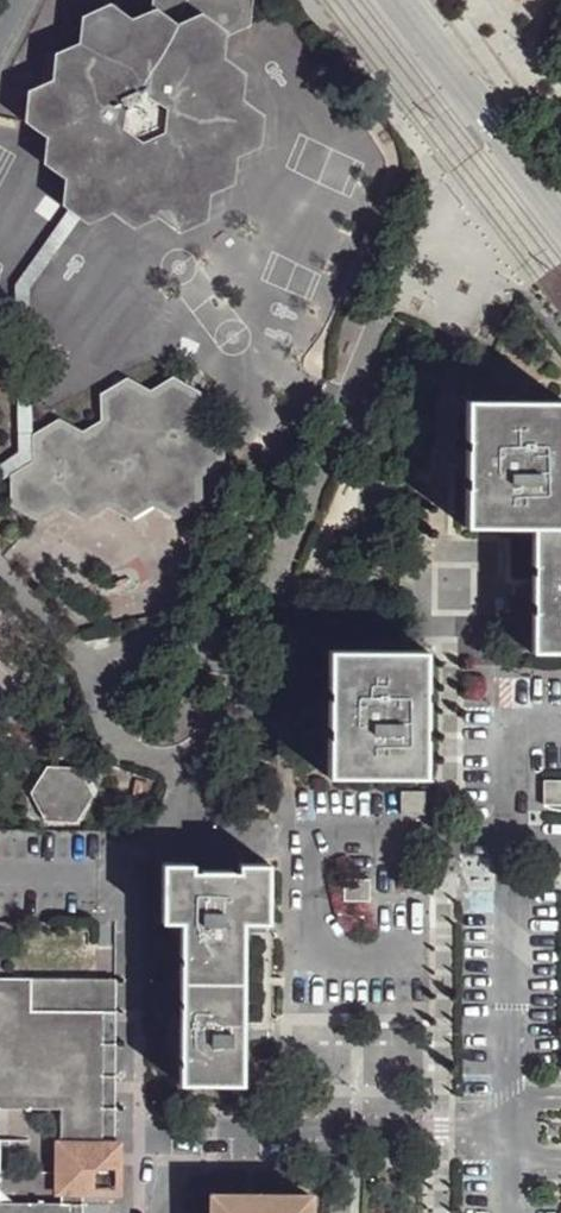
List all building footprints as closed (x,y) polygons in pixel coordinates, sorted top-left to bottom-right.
[(163,19),(148,25),(122,10),(93,21),(91,45),(60,62),(57,83),(29,92),(28,121),(49,135),(46,166),(68,178),(66,204),(77,208),(94,218),(120,206),(143,222),(161,213),(186,231),(214,217),(216,193),(237,186),(241,158),(273,142),(274,111),(255,102),(254,74),(236,66),(237,37),(262,27),(264,0),(166,0),(163,19)] [(0,463),(0,487),(10,480),(35,465),(36,433),(40,424),(34,300),(94,218),(77,208),(19,290),(19,449),(0,463)] [(35,465),(10,480),(14,505),(45,524),(71,507),(94,522),(115,504),(144,520),(169,506),(192,518),(218,501),(215,472),(239,458),(239,428),(222,421),(218,393),(189,377),(163,394),(135,380),(101,395),(102,412),(87,423),(61,417),(40,424),(36,433),(35,465)] [(479,399),(478,523),(547,526),(546,650),(560,650),(560,399),(479,399)] [(435,774),(435,649),(340,646),(339,774),(435,774)] [(89,767),(58,762),(41,788),(55,813),(81,818),(101,788),(89,767)] [(542,807),(560,807),(560,780),(542,780),(542,807)] [(251,1077),(250,953),(251,922),(270,921),(269,859),(242,859),(242,868),(204,867),(205,857),(171,859),(173,918),(189,917),(190,922),(193,1080),(251,1077)] [(350,872),(329,871),(329,897),(352,899),(350,872)] [(65,1112),(64,1149),(100,1148),(97,1018),(59,1016),(44,1014),(44,981),(0,980),(0,1108),(6,1108),(65,1112)] [(124,984),(44,981),(44,1014),(59,1016),(97,1018),(100,1148),(64,1149),(66,1177),(88,1178),(125,1177),(124,984)] [(0,1160),(0,1212),(61,1212),(61,1208),(6,1207),(6,1163),(0,1160)] [(125,1177),(88,1178),(90,1196),(125,1198),(125,1177)] [(214,1212),(316,1212),(315,1187),(213,1189),(214,1212)]
